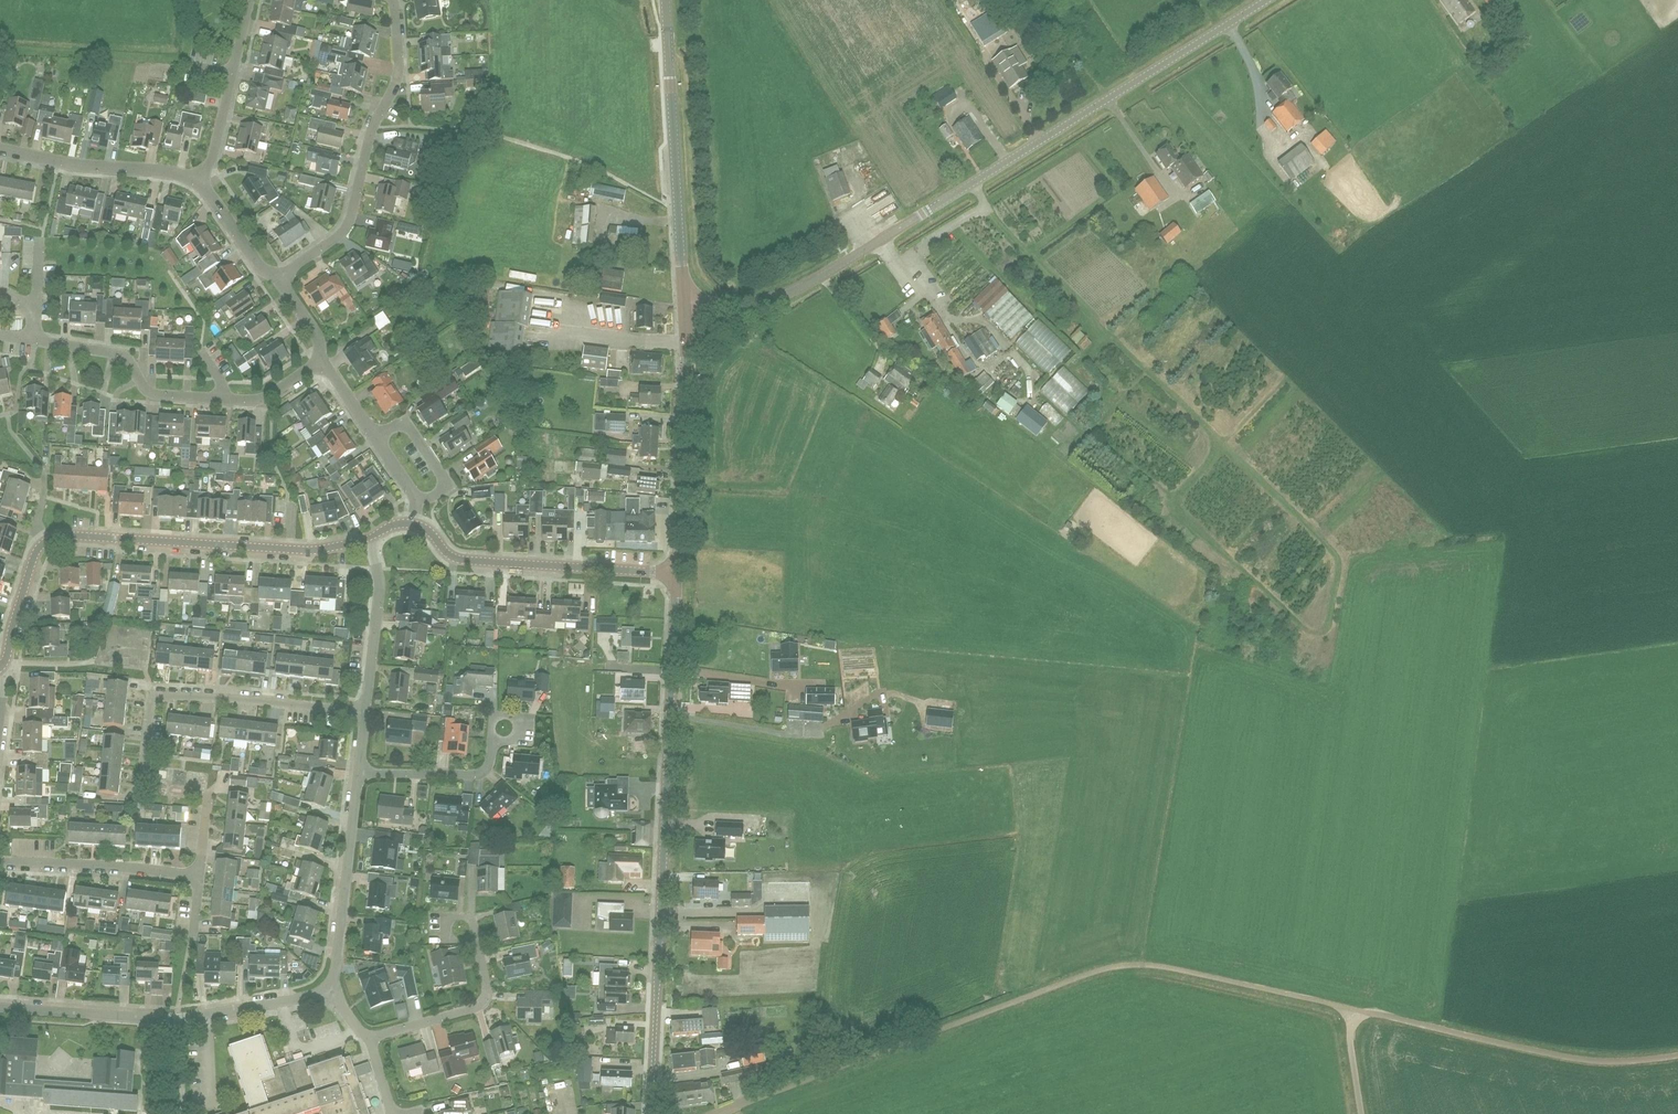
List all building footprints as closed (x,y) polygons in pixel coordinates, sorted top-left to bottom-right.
[(273,7),(300,13),(303,1),(306,2),(307,0),(274,0),(273,7)] [(349,11),(372,16),(376,1),(372,0),(352,0),(349,11)] [(438,8),(437,3),(435,1),(435,0),(416,0),(418,9),(416,9),(418,20),(435,17),(434,10),(437,10),(438,8)] [(1473,11),(1465,0),(1440,0),(1457,23),(1473,11)] [(291,26),(294,12),(273,7),(271,14),(272,14),(270,22),(286,26),(284,34),(286,35),(293,36),(296,37),(298,28),(291,26)] [(997,8),(970,25),(984,47),(1011,30),(997,8)] [(352,27),(354,21),(341,18),(339,24),(352,27)] [(374,36),(375,32),(355,27),(352,40),(376,45),(378,37),(374,36)] [(291,45),(291,44),(293,36),(286,35),(285,42),(266,38),(262,52),(284,57),(286,49),(288,49),(291,48),(291,45)] [(442,58),(451,58),(451,48),(449,48),(448,43),(451,43),(451,35),(426,37),(426,44),(419,45),(419,59),(442,58)] [(373,56),(376,45),(352,40),(349,53),(370,57),(370,55),(373,56)] [(346,58),(347,52),(347,51),(334,48),(334,49),(333,55),(346,58)] [(1010,87),(1026,77),(1010,51),(994,61),(1010,87)] [(284,57),(262,52),(259,66),(272,69),(271,77),(283,79),(284,72),(281,71),(284,57)] [(338,76),(364,82),(367,71),(348,66),(350,59),(346,58),(333,55),(320,52),(319,58),(336,62),(335,63),(341,65),(338,76)] [(442,58),(419,59),(420,74),(435,73),(436,80),(453,79),(453,71),(450,72),(450,67),(442,67),(442,58)] [(466,80),(482,79),(482,80),(483,80),(483,70),(465,71),(466,78),(466,80)] [(1289,132),(1305,118),(1291,102),(1295,99),(1289,90),(1292,88),(1280,73),(1267,84),(1279,99),(1282,96),(1287,102),(1273,113),(1289,132)] [(361,94),(364,82),(338,76),(342,77),(340,88),(319,84),(317,91),(342,97),(344,90),(361,94)] [(281,90),(283,82),(265,78),(263,86),(252,83),(246,107),(264,111),(269,87),(281,90)] [(483,87),(482,80),(482,79),(466,80),(466,84),(466,88),(475,88),(483,87)] [(34,89),(43,91),(45,82),(36,80),(34,89)] [(452,97),(452,85),(430,86),(430,93),(421,94),(422,113),(445,111),(444,97),(452,97)] [(941,110),(957,99),(948,85),(932,96),(941,110)] [(350,106),(330,101),(332,95),(311,90),(310,96),(314,97),(312,108),(321,110),(321,107),(328,109),(326,116),(347,121),(350,106)] [(93,91),(88,113),(99,115),(104,93),(93,91)] [(189,92),(187,101),(205,105),(207,96),(189,92)] [(167,106),(169,97),(156,95),(154,103),(167,106)] [(30,137),(34,122),(25,120),(29,103),(10,99),(4,123),(23,127),(22,135),(30,137)] [(42,138),(56,141),(61,119),(53,117),(55,111),(41,108),(36,130),(44,131),(42,138)] [(202,117),(182,113),(179,128),(170,126),(165,148),(180,151),(183,134),(197,137),(202,117)] [(69,121),(61,119),(56,141),(70,144),(73,131),(81,133),(84,118),(70,115),(69,121)] [(967,151),(984,140),(968,115),(966,117),(967,119),(952,128),(967,151)] [(119,132),(122,118),(110,116),(108,125),(97,123),(93,144),(107,148),(111,130),(119,132)] [(319,132),(317,144),(340,149),(344,134),(325,130),(327,123),(311,119),(308,130),(319,132)] [(1274,129),(1276,127),(1270,119),(1265,123),(1271,131),(1274,129)] [(149,145),(157,147),(162,123),(151,121),(150,128),(136,125),(131,147),(148,151),(149,145)] [(242,124),(239,137),(259,142),(261,135),(266,136),(269,124),(256,121),(254,127),(242,124)] [(946,139),(953,135),(946,124),(939,129),(946,139)] [(1312,144),(1322,155),(1339,139),(1332,131),(1323,139),(1320,136),(1312,144)] [(257,150),(259,142),(239,137),(236,150),(248,153),(246,162),(259,165),(263,151),(257,150)] [(415,163),(420,144),(404,141),(402,151),(400,153),(388,150),(384,166),(407,171),(408,167),(415,163)] [(112,155),(118,156),(121,144),(115,143),(112,155)] [(1185,189),(1203,177),(1188,155),(1180,160),(1170,145),(1169,146),(1168,144),(1163,147),(1164,149),(1156,154),(1167,169),(1170,167),(1185,189)] [(1291,180),(1314,162),(1302,145),(1279,163),(1291,180)] [(307,161),(318,164),(316,172),(336,177),(340,162),(325,158),(327,152),(310,148),(307,161)] [(249,174),(256,175),(266,178),(268,169),(251,165),(249,174)] [(1210,182),(1214,178),(1209,171),(1204,175),(1210,182)] [(287,174),(279,172),(277,179),(285,181),(287,174)] [(833,201),(848,195),(840,174),(825,179),(833,201)] [(313,187),(316,179),(300,175),(298,184),(313,187)] [(1150,211),(1168,198),(1153,177),(1135,189),(1150,211)] [(269,182),(262,187),(255,178),(243,186),(255,204),(265,198),(269,205),(280,198),(269,182)] [(2,179),(0,191),(0,197),(10,199),(13,181),(2,179)] [(24,183),(13,181),(10,199),(21,201),(24,183)] [(406,201),(410,185),(396,182),(394,189),(380,186),(377,195),(380,195),(376,211),(392,215),(396,198),(406,201)] [(36,185),(24,183),(21,201),(32,203),(36,185)] [(335,190),(317,186),(311,209),(329,214),(332,200),(333,200),(335,190)] [(435,189),(423,186),(421,195),(433,198),(435,189)] [(73,208),(80,209),(85,190),(70,187),(67,201),(60,200),(57,214),(71,217),(73,208)] [(595,187),(593,197),(625,201),(626,191),(595,187)] [(99,193),(85,190),(80,209),(94,212),(92,222),(99,223),(102,209),(95,208),(99,193)] [(1196,215),(1201,211),(1216,201),(1209,191),(1189,204),(1196,215)] [(96,206),(104,209),(108,195),(101,193),(96,206)] [(113,214),(128,217),(133,196),(126,195),(118,194),(114,211),(105,209),(103,222),(111,224),(113,214)] [(588,203),(588,195),(574,196),(574,204),(588,203)] [(140,198),(133,196),(128,217),(143,221),(148,200),(140,199),(140,198)] [(296,207),(294,206),(282,197),(269,206),(285,218),(289,223),(295,220),(292,213),(296,207)] [(178,224),(183,203),(168,199),(164,217),(156,216),(153,229),(168,233),(170,222),(178,224)] [(578,220),(582,220),(582,243),(588,243),(589,207),(578,207),(578,220)] [(148,241),(153,219),(146,218),(142,239),(148,241)] [(303,223),(300,226),(295,220),(289,223),(275,233),(284,248),(309,231),(303,223)] [(391,235),(393,224),(378,221),(375,232),(370,230),(366,247),(388,252),(392,235),(391,235)] [(418,234),(420,226),(399,222),(397,230),(418,234)] [(1160,235),(1167,244),(1181,232),(1174,224),(1160,235)] [(190,244),(195,251),(213,238),(205,227),(193,235),(189,228),(182,233),(176,240),(182,250),(190,244)] [(597,229),(596,247),(620,249),(621,230),(597,229)] [(221,250),(213,238),(195,251),(199,258),(193,261),(201,273),(214,265),(209,259),(221,250)] [(366,282),(379,273),(370,261),(362,266),(353,252),(339,262),(352,282),(362,276),(366,282)] [(222,291),(240,279),(232,266),(220,273),(215,266),(198,278),(206,290),(217,283),(222,291)] [(316,306),(337,292),(326,276),(313,285),(312,284),(306,288),(307,289),(306,290),(316,306)] [(997,281),(974,302),(1010,339),(1033,318),(997,281)] [(528,329),(533,296),(499,291),(495,323),(491,323),(487,355),(520,360),(524,328),(528,329)] [(224,313),(229,309),(235,318),(254,306),(245,292),(237,297),(233,292),(213,305),(218,311),(221,309),(224,313)] [(602,293),(600,304),(624,308),(626,296),(602,293)] [(70,325),(83,326),(84,305),(76,305),(77,297),(63,296),(62,312),(70,312),(70,325)] [(97,296),(97,300),(97,302),(92,301),(90,300),(86,300),(85,301),(84,305),(83,326),(96,327),(96,314),(103,314),(104,296),(97,296)] [(351,310),(357,306),(352,297),(346,301),(351,310)] [(114,332),(127,333),(129,311),(122,311),(123,302),(120,300),(107,300),(106,317),(115,317),(114,332)] [(129,311),(127,333),(141,334),(142,317),(148,318),(149,302),(136,301),(135,311),(129,311)] [(652,330),(652,307),(637,307),(636,330),(652,330)] [(392,325),(387,313),(375,319),(381,330),(392,325)] [(925,321),(922,323),(925,329),(920,332),(932,350),(939,346),(944,353),(955,346),(951,339),(936,314),(929,319),(927,317),(924,319),(925,321)] [(153,316),(152,325),(160,326),(161,317),(153,316)] [(254,342),(271,331),(261,317),(250,325),(246,319),(234,327),(242,339),(249,334),(254,342)] [(887,319),(878,325),(887,340),(896,334),(887,319)] [(157,363),(170,364),(172,341),(164,341),(164,334),(159,333),(159,328),(150,328),(149,345),(158,346),(157,363)] [(997,352),(983,329),(972,336),(984,356),(986,359),(997,352)] [(178,342),(172,341),(170,364),(184,364),(185,348),(193,349),(194,336),(185,335),(185,338),(178,337),(178,342)] [(976,361),(984,356),(972,336),(964,341),(976,361)] [(360,377),(377,365),(369,352),(374,348),(367,338),(345,354),(360,377)] [(244,356),(248,362),(256,357),(258,356),(266,368),(268,366),(269,368),(287,355),(278,342),(269,348),(265,342),(254,350),(252,351),(244,356)] [(897,352),(907,357),(912,347),(903,342),(897,352)] [(606,371),(609,350),(584,347),(581,368),(606,371)] [(971,373),(965,364),(964,362),(965,362),(956,348),(947,354),(955,368),(961,379),(971,373)] [(661,373),(662,356),(644,355),(644,352),(632,352),(631,374),(643,375),(643,372),(661,373)] [(970,361),(965,364),(971,373),(976,370),(970,361)] [(460,370),(465,378),(480,369),(476,363),(472,362),(460,370)] [(885,379),(898,389),(896,391),(889,386),(878,400),(889,408),(901,391),(903,393),(915,377),(897,363),(885,379)] [(10,394),(6,369),(0,370),(0,396),(10,394)] [(870,370),(863,380),(874,388),(881,377),(870,370)] [(621,379),(622,372),(607,371),(607,378),(621,379)] [(385,413),(403,401),(391,382),(392,381),(387,373),(374,382),(378,389),(373,393),(380,402),(378,403),(385,413)] [(974,385),(982,394),(994,383),(986,374),(974,385)] [(430,388),(436,384),(431,376),(425,380),(430,388)] [(418,411),(419,414),(417,415),(423,424),(425,422),(428,426),(446,414),(438,402),(457,389),(451,378),(420,399),(425,406),(418,411)] [(33,385),(31,388),(28,387),(27,409),(36,409),(36,417),(48,418),(49,394),(42,394),(43,388),(41,388),(40,385),(33,385)] [(660,406),(661,390),(640,389),(640,396),(631,395),(631,403),(639,403),(639,405),(660,406)] [(911,399),(912,399),(913,400),(917,395),(915,394),(909,389),(905,395),(911,399)] [(300,421),(307,416),(325,404),(318,394),(303,404),(299,399),(290,405),(300,421)] [(477,404),(482,411),(497,400),(493,394),(477,404)] [(1021,409),(1016,405),(1018,403),(1005,394),(996,406),(1009,415),(1011,413),(1016,417),(1021,409)] [(76,426),(77,412),(69,412),(70,397),(56,396),(55,417),(63,418),(63,426),(76,426)] [(996,409),(997,408),(988,401),(983,407),(992,414),(995,416),(999,411),(996,409)] [(104,437),(105,421),(98,421),(99,405),(85,404),(83,426),(93,426),(92,436),(104,437)] [(316,425),(324,419),(332,414),(325,404),(307,416),(300,421),(306,429),(311,437),(320,430),(316,425)] [(1036,437),(1048,423),(1027,406),(1015,421),(1036,437)] [(123,435),(131,435),(132,414),(118,413),(117,428),(109,427),(108,444),(122,445),(123,435)] [(146,415),(132,414),(131,435),(139,436),(138,445),(144,446),(144,450),(150,451),(150,446),(151,443),(151,430),(145,429),(146,415)] [(462,429),(469,424),(463,415),(450,423),(455,430),(440,441),(451,456),(459,451),(458,449),(470,441),(462,429)] [(624,433),(625,416),(607,415),(606,432),(624,433)] [(165,437),(171,438),(172,417),(160,416),(159,429),(151,428),(151,430),(151,443),(164,444),(165,437)] [(184,417),(172,417),(171,438),(178,438),(177,445),(191,446),(191,431),(183,430),(184,417)] [(202,439),(211,439),(212,419),(197,418),(196,445),(202,445),(202,439)] [(219,449),(223,449),(222,465),(229,465),(231,441),(225,440),(226,420),(212,419),(211,439),(219,440),(219,449)] [(261,455),(262,438),(254,438),(255,422),(239,421),(238,443),(246,443),(246,455),(261,455)] [(634,444),(642,444),(658,445),(658,439),(661,440),(661,427),(652,427),(652,430),(640,430),(640,438),(634,437),(634,444)] [(322,457),(330,451),(348,439),(342,428),(326,439),(321,432),(307,442),(311,449),(315,447),(322,457)] [(495,467),(488,456),(502,447),(495,437),(475,451),(479,457),(464,467),(474,482),(495,467)] [(348,439),(330,451),(334,457),(328,461),(331,465),(325,470),(330,477),(345,467),(340,460),(356,449),(348,439)] [(642,444),(634,444),(633,450),(639,451),(638,459),(657,460),(658,445),(642,444)] [(414,446),(406,450),(409,456),(417,452),(414,446)] [(204,468),(196,468),(198,447),(190,447),(189,470),(197,471),(204,471),(204,468)] [(596,463),(597,451),(580,449),(578,461),(596,463)] [(625,467),(627,452),(607,450),(606,465),(625,467)] [(81,490),(94,491),(95,469),(88,469),(89,451),(84,451),(83,459),(83,458),(81,490)] [(110,454),(104,453),(103,460),(103,470),(95,469),(94,491),(107,492),(109,460),(110,460),(110,454)] [(54,489),(68,490),(69,467),(61,467),(62,457),(56,457),(54,489)] [(68,490),(81,490),(83,458),(77,458),(76,468),(69,467),(68,490)] [(351,470),(359,465),(356,460),(348,465),(351,470)] [(602,466),(583,464),(581,479),(600,481),(602,466)] [(616,466),(615,467),(608,466),(606,475),(630,478),(631,469),(631,468),(616,466)] [(367,482),(362,486),(374,503),(384,496),(376,484),(382,479),(373,467),(362,475),(367,482)] [(6,495),(27,501),(31,488),(18,484),(20,476),(4,471),(0,484),(0,493),(6,495)] [(655,494),(655,492),(658,491),(659,484),(656,482),(656,480),(632,477),(631,480),(628,480),(627,494),(637,496),(637,492),(655,494)] [(186,510),(193,511),(194,494),(194,488),(195,485),(191,485),(190,492),(182,492),(181,501),(174,501),(173,501),(172,519),(185,520),(186,510)] [(363,510),(374,503),(362,486),(356,489),(355,487),(350,490),(346,485),(340,489),(349,501),(354,498),(363,510)] [(119,516),(131,517),(133,497),(132,497),(125,497),(126,488),(114,487),(113,504),(120,504),(119,516)] [(152,489),(133,488),(132,497),(133,497),(131,517),(144,518),(144,505),(151,506),(152,489)] [(472,500),(491,498),(490,488),(471,490),(472,500)] [(159,518),(172,519),(173,501),(174,501),(174,495),(166,494),(167,491),(154,490),(153,507),(160,508),(159,518)] [(238,523),(252,524),(253,505),(245,505),(245,498),(240,497),(241,491),(234,491),(233,495),(232,512),(239,513),(238,523)] [(528,539),(528,518),(530,518),(530,514),(536,514),(536,492),(530,492),(529,507),(516,507),(516,517),(515,539),(528,539)] [(587,502),(598,502),(599,493),(588,492),(587,502)] [(328,506),(322,507),(326,526),(338,524),(338,521),(349,516),(338,493),(326,495),(328,506)] [(198,522),(212,523),(213,504),(206,503),(206,494),(194,494),(193,511),(199,512),(198,522)] [(226,512),(232,512),(233,495),(221,494),(221,503),(213,504),(212,523),(225,523),(226,512)] [(27,501),(6,495),(4,503),(0,502),(0,516),(7,518),(9,511),(22,515),(27,501)] [(302,514),(308,513),(305,496),(298,497),(302,514)] [(574,530),(575,517),(575,496),(568,496),(568,511),(555,511),(555,519),(555,541),(566,541),(567,530),(574,530)] [(260,506),(253,505),(252,524),(264,525),(265,514),(272,515),(273,498),(260,497),(260,506)] [(655,543),(655,525),(654,525),(654,513),(640,513),(640,500),(627,500),(626,513),(595,512),(595,541),(596,541),(596,543),(596,545),(604,545),(604,543),(604,542),(649,542),(649,543),(653,543),(655,543)] [(467,536),(482,526),(468,505),(452,516),(467,536)] [(326,526),(322,507),(310,509),(314,528),(326,526)] [(516,517),(504,516),(504,538),(515,539),(516,517)] [(7,521),(0,518),(0,539),(14,543),(17,531),(9,529),(5,528),(7,521)] [(543,541),(555,541),(555,519),(543,519),(543,541)] [(10,555),(14,543),(0,539),(0,551),(10,555)] [(7,559),(5,564),(16,568),(18,563),(7,559)] [(101,565),(93,565),(79,565),(79,566),(81,566),(81,571),(61,571),(61,587),(79,587),(79,578),(87,577),(87,587),(101,587),(101,565)] [(136,593),(137,593),(138,569),(123,568),(122,585),(130,585),(129,595),(136,595),(136,593)] [(143,593),(144,586),(152,587),(153,570),(138,569),(137,593),(143,593)] [(169,592),(184,593),(185,576),(170,575),(169,592)] [(200,577),(185,576),(184,593),(183,604),(191,604),(192,593),(199,594),(200,577)] [(207,602),(215,602),(216,597),(223,597),(222,603),(229,603),(230,579),(217,578),(216,587),(208,587),(207,597),(207,602)] [(244,611),(251,611),(253,589),(252,589),(252,590),(244,589),(244,580),(230,579),(229,603),(234,604),(234,598),(244,598),(243,604),(244,604),(244,611)] [(313,601),(321,602),(323,580),(307,579),(306,592),(299,592),(298,607),(312,608),(313,601)] [(339,581),(323,580),(321,602),(329,603),(329,600),(336,600),(336,612),(344,613),(345,590),(338,589),(339,581)] [(267,603),(274,603),(275,603),(276,582),(261,581),(260,590),(253,589),(251,611),(250,617),(258,617),(259,605),(260,600),(267,600),(267,603)] [(297,615),(298,607),(299,592),(291,591),(292,583),(276,582),(275,603),(274,603),(274,611),(282,611),(282,604),(283,604),(283,601),(290,602),(289,614),(297,615)] [(120,586),(110,584),(110,585),(108,596),(102,617),(112,620),(113,617),(118,599),(120,586)] [(405,590),(405,591),(402,591),(401,604),(398,603),(397,614),(405,615),(404,623),(427,626),(432,627),(433,618),(417,616),(417,610),(421,610),(424,608),(424,605),(422,603),(418,602),(419,593),(412,592),(412,591),(410,589),(407,588),(405,590)] [(459,613),(470,614),(471,593),(457,592),(456,603),(448,602),(447,619),(458,620),(459,613)] [(484,594),(471,593),(470,614),(480,615),(480,621),(492,622),(493,606),(484,605),(484,594)] [(90,602),(90,601),(90,594),(70,595),(70,601),(52,601),(52,618),(71,618),(71,610),(85,610),(85,602),(90,602)] [(199,619),(206,620),(207,602),(207,597),(201,597),(199,619)] [(510,621),(521,621),(522,600),(508,599),(507,610),(499,610),(498,626),(510,627),(510,621)] [(522,600),(521,621),(531,622),(531,628),(543,629),(544,613),(535,612),(536,601),(522,600)] [(555,624),(565,624),(567,603),(553,602),(552,614),(544,613),(543,629),(555,630),(555,624)] [(567,603),(565,624),(576,625),(576,631),(588,632),(589,616),(580,615),(581,604),(567,603)] [(618,619),(597,618),(597,634),(617,634),(618,619)] [(68,647),(60,647),(60,640),(66,640),(66,631),(73,631),(72,624),(54,625),(54,631),(43,632),(44,649),(53,649),(53,658),(75,657),(75,647),(68,647)] [(425,643),(427,628),(412,626),(411,635),(397,633),(395,657),(413,659),(415,642),(425,643)] [(650,634),(634,633),(634,629),(622,628),(622,635),(621,647),(649,648),(650,634)] [(242,631),(234,630),(224,629),(224,636),(241,638),(242,631)] [(212,632),(203,631),(202,638),(202,643),(208,644),(208,639),(220,640),(221,633),(212,632)] [(261,643),(270,644),(273,645),(273,638),(270,638),(270,637),(261,636),(256,636),(256,643),(261,643)] [(331,643),(322,642),(322,649),(330,650),(335,651),(336,644),(331,643)] [(98,659),(101,648),(94,645),(90,657),(98,659)] [(772,671),(797,670),(797,654),(796,654),(796,646),(782,646),(783,655),(772,655),(772,671)] [(157,666),(171,668),(173,648),(159,647),(157,666)] [(187,650),(173,648),(171,668),(185,670),(187,650)] [(185,670),(199,671),(201,651),(187,650),(185,670)] [(215,653),(201,651),(199,671),(213,673),(215,653)] [(233,673),(238,673),(240,654),(225,652),(223,675),(232,676),(233,673)] [(262,656),(253,655),(251,675),(251,678),(260,679),(260,676),(266,676),(268,653),(262,653),(262,656)] [(253,655),(240,654),(238,673),(237,677),(246,678),(247,674),(251,675),(253,655)] [(627,655),(617,655),(616,663),(627,664),(627,655)] [(276,675),(290,677),(293,657),(278,656),(276,675)] [(306,659),(293,657),(290,677),(304,679),(306,659)] [(304,679),(318,680),(320,661),(306,659),(304,679)] [(335,662),(320,661),(318,680),(326,681),(326,685),(339,686),(341,672),(334,671),(335,662)] [(416,669),(414,681),(438,684),(439,672),(416,669)] [(493,688),(494,671),(486,670),(486,677),(468,675),(463,679),(461,680),(455,679),(454,695),(471,697),(472,690),(476,686),(493,688)] [(31,682),(31,696),(55,696),(55,689),(50,689),(50,682),(56,683),(56,674),(41,674),(41,682),(31,682)] [(406,704),(409,677),(393,675),(389,702),(406,704)] [(549,677),(544,676),(535,675),(534,683),(509,681),(507,701),(533,703),(535,689),(548,690),(549,677)] [(621,701),(644,702),(645,682),(631,681),(631,680),(626,680),(626,681),(621,681),(621,701)] [(110,683),(108,698),(127,700),(129,685),(110,683)] [(751,686),(729,685),(729,684),(710,683),(710,690),(701,689),(701,691),(700,691),(699,696),(701,696),(701,701),(709,702),(709,704),(718,704),(719,698),(728,698),(728,702),(750,703),(751,686)] [(807,688),(807,705),(833,705),(833,689),(807,688)] [(77,695),(76,698),(74,698),(73,707),(75,708),(75,709),(82,710),(84,696),(77,695)] [(55,718),(55,696),(31,696),(31,710),(40,710),(40,718),(55,718)] [(126,713),(127,700),(108,698),(106,711),(126,713)] [(602,699),(601,712),(614,713),(614,700),(602,699)] [(823,722),(824,709),(789,706),(788,719),(823,722)] [(443,708),(442,716),(451,717),(452,709),(443,708)] [(868,712),(869,721),(852,724),(854,741),(855,740),(855,743),(867,741),(867,739),(876,738),(875,728),(883,727),(881,710),(868,712)] [(126,713),(106,711),(105,726),(124,728),(126,713)] [(933,712),(931,725),(951,727),(953,714),(933,712)] [(625,733),(650,734),(651,714),(626,713),(625,733)] [(167,736),(182,737),(184,718),(170,716),(167,736)] [(426,731),(427,718),(414,717),(413,723),(390,721),(388,742),(411,744),(413,730),(426,731)] [(24,726),(24,740),(43,740),(43,726),(54,726),(54,728),(69,728),(69,718),(55,718),(40,718),(40,726),(24,726)] [(198,720),(184,718),(182,737),(195,739),(198,720)] [(454,720),(446,719),(441,719),(439,742),(444,742),(444,739),(451,740),(450,754),(466,755),(468,729),(453,727),(454,720)] [(198,720),(195,739),(210,741),(212,721),(198,720)] [(220,740),(234,741),(237,722),(222,721),(220,740)] [(234,741),(248,743),(250,724),(237,722),(234,741)] [(264,726),(250,724),(248,743),(262,745),(264,726)] [(278,727),(264,726),(262,745),(276,746),(278,727)] [(106,736),(104,751),(123,753),(125,739),(106,736)] [(43,754),(43,740),(24,740),(24,754),(33,754),(33,762),(48,762),(48,754),(43,754)] [(296,754),(295,764),(310,766),(327,768),(327,767),(326,767),(327,761),(336,762),(338,745),(322,743),(321,751),(315,750),(314,759),(310,759),(311,755),(296,754)] [(173,757),(174,750),(165,749),(164,756),(173,757)] [(122,767),(123,753),(104,751),(103,764),(122,767)] [(184,758),(193,759),(194,752),(185,751),(184,758)] [(202,753),(194,752),(193,759),(201,760),(202,753)] [(507,764),(506,778),(522,779),(522,774),(538,775),(539,760),(514,758),(514,764),(507,764)] [(18,770),(18,784),(43,784),(44,770),(48,770),(48,762),(33,762),(33,770),(18,770)] [(310,773),(310,766),(295,764),(290,763),(289,771),(310,773)] [(71,775),(72,765),(61,764),(60,774),(71,775)] [(120,780),(122,767),(103,764),(101,778),(120,780)] [(222,771),(231,773),(231,766),(223,764),(222,771)] [(233,766),(231,766),(231,773),(239,774),(240,767),(233,766)] [(249,775),(258,776),(259,769),(250,768),(249,775)] [(267,770),(259,769),(258,776),(266,777),(267,770)] [(174,772),(162,771),(162,783),(173,784),(174,772)] [(314,773),(309,788),(330,794),(334,779),(314,773)] [(232,776),(231,785),(246,787),(247,778),(232,776)] [(120,780),(101,778),(100,792),(119,795),(120,780)] [(608,814),(608,811),(627,811),(627,796),(617,796),(617,780),(607,780),(607,786),(595,786),(595,811),(596,814),(598,816),(600,818),(603,818),(606,816),(608,814)] [(507,809),(518,799),(502,782),(496,788),(497,790),(479,807),(491,820),(505,807),(507,809)] [(43,798),(43,784),(18,784),(18,798),(26,798),(26,806),(34,806),(42,806),(42,798),(43,798)] [(325,809),(330,794),(309,788),(307,796),(303,795),(301,801),(301,802),(305,803),(325,809)] [(230,794),(229,808),(248,810),(249,796),(230,794)] [(284,796),(282,803),(299,808),(301,802),(301,801),(284,796)] [(412,826),(414,812),(403,810),(405,799),(381,796),(378,819),(392,820),(392,823),(412,826)] [(468,823),(469,809),(462,808),(462,801),(436,798),(436,806),(434,821),(442,822),(442,826),(455,827),(455,822),(468,823)] [(261,803),(260,812),(271,813),(272,805),(268,804),(261,803)] [(297,814),(299,808),(282,803),(282,804),(285,805),(284,810),(297,814)] [(47,820),(47,806),(42,806),(34,806),(34,812),(12,812),(12,828),(31,829),(31,820),(47,820)] [(119,822),(119,813),(122,813),(123,807),(114,806),(114,813),(114,822),(119,822)] [(182,819),(182,814),(183,807),(173,807),(173,813),(173,818),(178,818),(180,819),(182,819)] [(229,808),(227,822),(246,824),(248,810),(229,808)] [(269,822),(271,813),(260,812),(259,821),(266,822),(269,822)] [(299,822),(307,825),(305,833),(325,839),(329,824),(309,818),(309,819),(304,817),(301,816),(299,822)] [(227,822),(226,836),(244,838),(246,824),(227,822)] [(632,845),(648,846),(650,823),(633,822),(633,826),(636,826),(636,833),(633,832),(632,845)] [(743,824),(716,823),(715,837),(743,838),(743,824)] [(69,845),(84,846),(85,826),(70,825),(69,845)] [(258,831),(257,840),(264,840),(265,832),(265,826),(259,825),(258,831)] [(84,846),(97,847),(99,827),(85,826),(84,846)] [(97,847),(112,848),(113,828),(99,827),(97,847)] [(137,846),(152,847),(153,828),(139,827),(137,846)] [(127,829),(113,828),(112,848),(126,849),(127,829)] [(152,847),(166,848),(167,829),(153,828),(152,847)] [(182,829),(167,829),(166,848),(180,849),(182,829)] [(284,838),(280,849),(294,853),(296,846),(320,854),(325,839),(305,833),(303,838),(298,837),(296,842),(284,838)] [(403,845),(404,836),(392,835),(391,843),(376,841),(373,867),(396,870),(404,871),(405,861),(397,860),(399,845),(403,845)] [(244,846),(244,838),(226,836),(224,850),(233,851),(232,856),(246,857),(247,847),(244,846)] [(764,853),(764,838),(756,838),(756,852),(764,853)] [(263,850),(264,840),(257,840),(256,849),(263,850)] [(722,859),(723,841),(712,840),(712,843),(696,842),(696,858),(706,859),(706,860),(712,860),(713,859),(714,859),(722,859)] [(294,853),(280,849),(275,847),(273,854),(292,859),(294,853)] [(479,866),(478,869),(477,893),(496,893),(497,869),(500,869),(500,857),(479,857),(480,847),(469,848),(468,862),(468,865),(479,866)] [(641,879),(642,856),(609,854),(608,882),(622,882),(622,878),(641,879)] [(219,861),(218,863),(217,863),(216,869),(218,869),(217,876),(236,878),(236,876),(238,876),(240,860),(227,858),(227,862),(219,861)] [(302,870),(300,878),(320,884),(324,869),(297,861),(295,868),(302,870)] [(466,878),(468,865),(468,862),(460,861),(459,877),(466,878)] [(248,879),(253,880),(259,881),(260,871),(249,870),(248,879)] [(217,876),(215,890),(234,892),(236,878),(217,876)] [(391,898),(386,897),(387,886),(392,886),(393,879),(379,877),(378,885),(370,884),(367,908),(389,910),(391,898)] [(278,887),(276,894),(289,898),(291,891),(315,899),(320,884),(300,878),(297,886),(288,883),(286,889),(278,887)] [(457,900),(459,881),(433,879),(431,897),(444,898),(444,899),(457,900)] [(718,900),(718,883),(695,882),(694,899),(718,900)] [(7,906),(21,908),(24,888),(9,886),(7,906)] [(38,890),(24,888),(21,908),(35,910),(38,890)] [(89,910),(92,891),(77,888),(75,908),(89,910)] [(51,892),(38,890),(35,910),(49,912),(51,892)] [(232,905),(234,892),(215,890),(213,903),(232,905)] [(89,910),(102,912),(103,912),(105,892),(92,891),(89,910)] [(141,912),(144,893),(130,891),(127,911),(141,912)] [(53,927),(54,918),(54,912),(63,913),(66,894),(51,892),(49,912),(48,917),(47,926),(46,933),(63,935),(64,928),(53,927)] [(120,895),(105,892),(103,912),(102,912),(101,919),(107,920),(108,912),(117,914),(120,895)] [(141,912),(155,914),(158,895),(144,893),(141,912)] [(289,898),(276,894),(273,893),(271,900),(287,904),(289,898)] [(554,927),(570,928),(572,895),(555,894),(554,927)] [(731,908),(751,907),(751,894),(731,895),(731,908)] [(172,897),(158,895),(155,914),(170,916),(172,897)] [(212,918),(214,918),(213,927),(230,929),(231,923),(235,923),(236,915),(231,914),(232,905),(213,903),(212,918)] [(513,914),(522,912),(520,903),(506,906),(508,915),(495,917),(500,942),(518,938),(513,914)] [(610,931),(632,932),(633,915),(624,914),(624,905),(598,904),(597,918),(609,922),(609,930),(610,931)] [(291,913),(297,915),(295,922),(315,928),(319,914),(300,908),(299,908),(292,906),(291,913)] [(765,919),(765,935),(765,941),(810,941),(809,908),(765,908),(765,919)] [(67,931),(85,934),(86,927),(77,926),(78,918),(69,917),(67,931)] [(120,931),(138,934),(139,927),(130,926),(130,927),(129,927),(130,919),(122,918),(120,931)] [(362,953),(379,955),(380,955),(383,935),(390,936),(392,921),(377,919),(376,927),(366,925),(362,953)] [(765,935),(765,919),(738,919),(738,935),(765,935)] [(87,920),(86,927),(85,934),(94,935),(96,921),(87,920)] [(103,922),(102,931),(118,933),(120,924),(103,922)] [(287,944),(302,948),(308,950),(315,928),(295,922),(290,937),(289,937),(287,944)] [(172,941),(173,932),(153,929),(152,938),(172,941)] [(719,946),(720,936),(692,935),(691,955),(722,957),(722,946),(719,946)] [(236,986),(236,966),(243,966),(244,953),(244,938),(237,938),(237,953),(236,965),(221,964),(221,986),(236,986)] [(249,978),(265,979),(266,958),(257,957),(257,952),(256,952),(256,945),(251,945),(251,939),(244,938),(244,953),(246,953),(246,956),(250,956),(249,978)] [(52,951),(62,952),(64,941),(54,940),(52,951)] [(204,959),(206,945),(199,944),(197,958),(204,959)] [(529,961),(538,959),(535,945),(517,949),(519,957),(504,961),(508,979),(531,974),(529,961)] [(64,957),(63,968),(62,969),(69,970),(67,982),(67,983),(84,986),(87,970),(85,969),(79,969),(81,956),(81,952),(65,950),(64,957)] [(443,988),(466,983),(460,958),(450,960),(448,950),(431,954),(434,966),(438,966),(443,988)] [(281,958),(266,958),(265,979),(280,979),(281,972),(287,972),(288,952),(281,952),(281,958)] [(25,955),(13,953),(11,964),(0,962),(0,978),(14,980),(17,967),(23,968),(25,955)] [(60,967),(62,954),(56,953),(55,956),(49,955),(47,967),(36,965),(34,981),(51,983),(54,966),(60,967)] [(129,975),(130,959),(115,959),(114,971),(105,971),(104,987),(120,988),(121,974),(129,975)] [(205,985),(221,986),(221,964),(221,960),(206,959),(205,985)] [(164,996),(165,973),(159,973),(160,966),(139,965),(138,982),(152,983),(151,995),(164,996)] [(407,999),(419,996),(414,975),(413,967),(396,965),(398,978),(403,977),(407,999)] [(628,990),(628,984),(630,984),(630,976),(628,976),(628,974),(614,973),(614,966),(600,965),(599,988),(628,990)] [(292,975),(292,984),(307,980),(313,975),(309,970),(304,975),(292,975)] [(365,992),(365,991),(382,986),(383,989),(389,987),(388,984),(388,983),(384,970),(370,975),(369,973),(359,977),(365,992)] [(394,1001),(389,987),(383,989),(382,986),(365,991),(371,1009),(394,1001)] [(627,995),(628,990),(599,988),(598,1011),(612,1012),(613,1004),(627,1005),(627,1003),(629,1003),(629,995),(627,995)] [(541,1025),(541,1014),(545,1014),(545,1007),(552,1007),(552,994),(537,994),(537,1002),(518,1002),(518,1018),(528,1019),(528,1024),(541,1025)] [(703,1019),(699,1019),(672,1021),(673,1037),(704,1035),(704,1028),(718,1026),(716,1009),(702,1010),(703,1019)] [(590,1027),(604,1026),(604,1018),(589,1019),(590,1027)] [(585,1037),(584,1028),(580,1029),(579,1020),(570,1021),(571,1030),(574,1029),(575,1038),(585,1037)] [(509,1028),(500,1030),(499,1028),(493,1030),(493,1032),(491,1033),(494,1041),(483,1044),(486,1055),(489,1069),(501,1066),(498,1055),(515,1051),(514,1047),(519,1045),(517,1037),(512,1039),(509,1028)] [(616,1042),(633,1043),(634,1029),(616,1028),(616,1031),(607,1031),(607,1045),(616,1045),(616,1042)] [(478,1056),(477,1053),(473,1036),(459,1040),(459,1037),(448,1040),(451,1051),(439,1055),(446,1081),(468,1075),(464,1060),(478,1056)] [(360,1078),(372,1074),(368,1064),(354,1069),(350,1058),(345,1059),(340,1061),(335,1063),(330,1065),(308,1072),(304,1060),(291,1064),(279,1068),(273,1070),(262,1037),(252,1040),(230,1048),(251,1113),(250,1113),(310,1113),(320,1111),(321,1113),(369,1113),(357,1079),(360,1078)] [(138,1095),(129,1094),(130,1072),(133,1072),(135,1054),(117,1053),(116,1062),(94,1060),(92,1085),(36,1081),(37,1055),(38,1041),(3,1039),(2,1057),(5,1057),(5,1060),(5,1062),(0,1062),(0,1097),(42,1100),(45,1100),(44,1106),(117,1111),(136,1112),(137,1112),(138,1095)] [(423,1076),(438,1072),(433,1053),(425,1056),(422,1045),(398,1052),(402,1065),(406,1064),(408,1072),(421,1068),(423,1076)] [(763,1049),(766,1062),(775,1059),(772,1047),(763,1049)] [(766,1062),(763,1049),(741,1054),(744,1067),(766,1062)] [(702,1068),(716,1067),(714,1050),(700,1051),(700,1052),(694,1053),(672,1055),(674,1073),(696,1071),(695,1063),(701,1062),(702,1068)] [(588,1083),(589,1060),(574,1060),(575,1067),(577,1068),(576,1076),(578,1076),(578,1082),(588,1083)] [(736,1082),(762,1076),(759,1066),(735,1071),(736,1082)] [(736,1082),(735,1071),(721,1074),(723,1085),(736,1082)] [(612,1087),(614,1087),(614,1089),(621,1089),(621,1088),(631,1088),(631,1074),(613,1073),(613,1074),(602,1073),(601,1086),(612,1087)] [(698,1104),(695,1084),(693,1084),(693,1082),(671,1085),(673,1107),(698,1104)] [(698,1104),(714,1102),(711,1082),(695,1084),(698,1104)] [(462,1113),(472,1111),(469,1097),(448,1102),(450,1109),(440,1112),(440,1113),(437,1113),(462,1113)] [(612,1110),(612,1105),(607,1105),(606,1113),(608,1113),(634,1113),(634,1111),(612,1110)]
